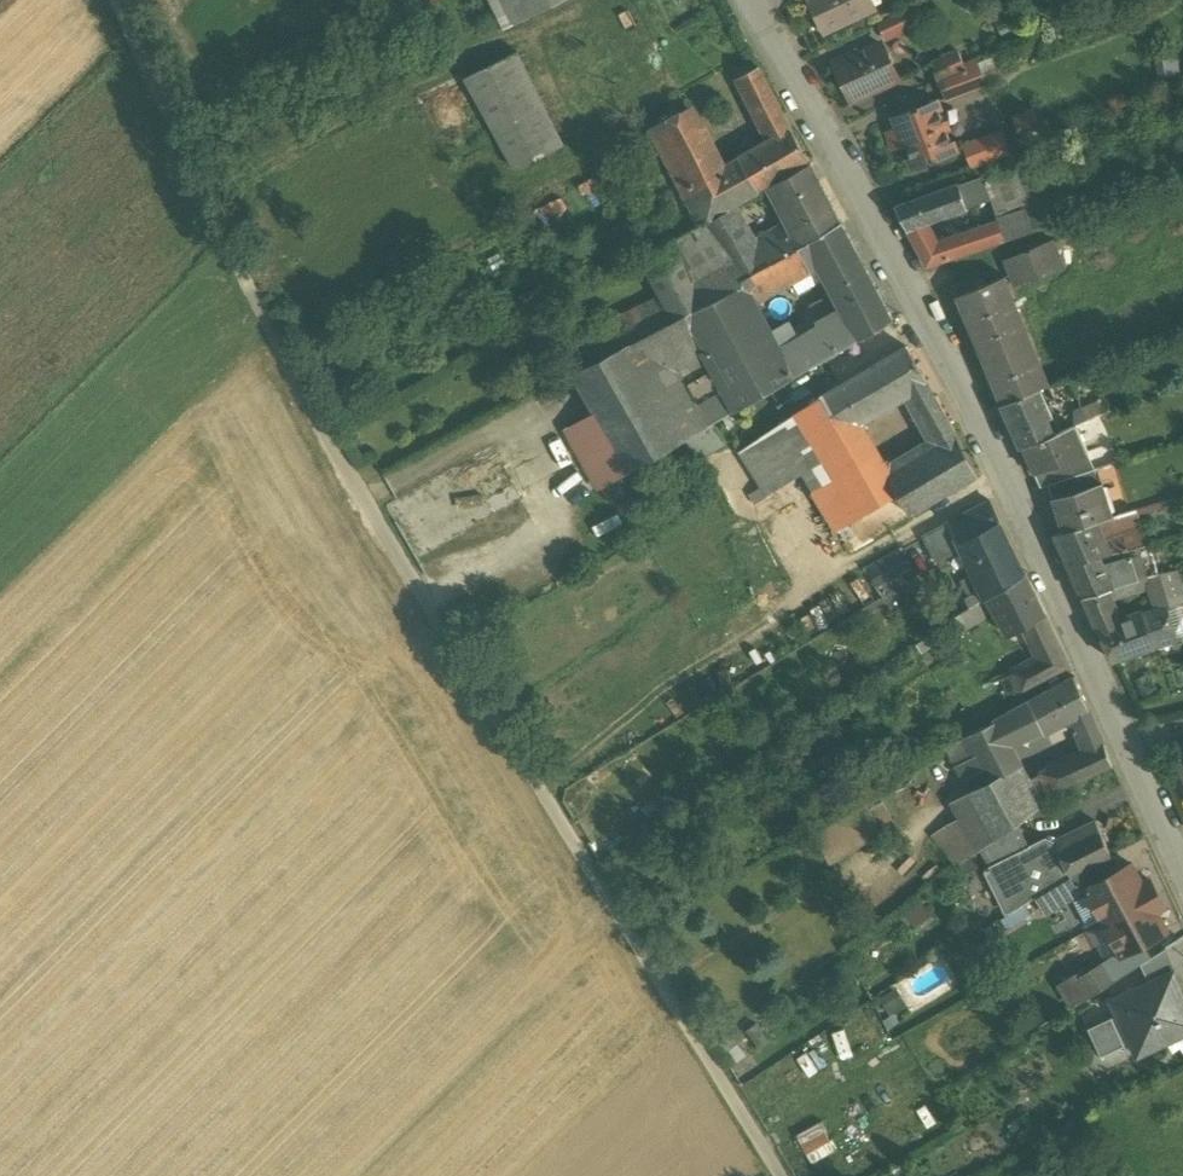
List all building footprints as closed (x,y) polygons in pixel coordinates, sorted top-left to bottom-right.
[(401,15),(430,0),(393,0),(401,15)] [(508,27),(529,17),(520,0),(495,0),(508,27)] [(529,17),(562,0),(520,0),(529,17)] [(811,4),(813,4),(826,31),(869,11),(868,9),(863,0),(810,0),(811,4)] [(868,9),(883,2),(882,0),(863,0),(868,9)] [(918,4),(878,23),(885,38),(925,20),(918,4)] [(882,44),(836,65),(852,100),(898,79),(882,44)] [(959,52),(933,64),(938,79),(965,67),(959,52)] [(519,53),(468,79),(515,170),(565,144),(519,53)] [(965,67),(938,79),(946,99),(987,83),(978,61),(965,67)] [(783,112),(758,67),(740,76),(764,123),(783,112)] [(937,102),(896,118),(900,130),(890,134),(895,146),(905,143),(914,166),(955,150),(937,102)] [(722,169),(688,107),(651,128),(703,226),(743,202),(760,193),(758,190),(757,190),(740,159),(722,169)] [(783,112),(764,123),(773,141),(793,130),(783,112)] [(810,161),(793,130),(773,141),(740,159),(757,190),(758,190),(810,161)] [(991,136),(964,146),(971,165),(998,155),(991,136)] [(842,222),(811,163),(773,185),(794,227),(803,244),(809,241),(842,222)] [(1030,169),(1015,174),(1022,193),(1024,199),(1038,194),(1030,169)] [(1015,174),(987,184),(992,198),(993,203),(1022,193),(1015,174)] [(985,177),(961,186),(968,207),(992,198),(987,184),(985,177)] [(960,182),(895,206),(908,230),(928,222),(968,207),(961,186),(960,182)] [(1022,193),(993,203),(999,219),(1027,209),(1024,199),(1022,193)] [(743,202),(733,208),(737,216),(748,210),(743,202)] [(703,226),(643,260),(675,319),(744,284),(741,279),(765,266),(755,249),(737,216),(733,208),(703,226)] [(1027,209),(999,219),(1006,241),(1035,231),(1027,209)] [(999,219),(972,229),(977,250),(1006,241),(999,219)] [(842,222),(809,241),(822,264),(824,269),(858,251),(842,222)] [(928,222),(908,230),(918,249),(939,241),(928,222)] [(794,227),(781,235),(790,252),(803,244),(794,227)] [(939,241),(918,249),(928,266),(977,250),(972,229),(939,241)] [(781,235),(755,249),(765,266),(790,252),(781,235)] [(1054,239),(1006,259),(1016,285),(1042,274),(1043,277),(1066,268),(1054,239)] [(675,319),(575,371),(587,394),(665,351),(695,334),(756,301),(822,264),(809,241),(803,244),(790,252),(765,266),(741,279),(744,284),(675,319)] [(858,251),(824,269),(833,286),(867,269),(858,251)] [(867,269),(833,286),(849,317),(861,339),(894,320),(867,269)] [(1006,276),(957,295),(1002,403),(1040,389),(1049,385),(1050,385),(1006,276)] [(756,301),(695,334),(707,355),(709,347),(764,316),(756,301)] [(764,316),(709,347),(707,355),(737,410),(796,376),(783,352),(764,316)] [(849,317),(827,328),(839,351),(861,339),(849,317)] [(827,328),(783,352),(796,376),(839,351),(827,328)] [(927,379),(908,347),(844,385),(863,417),(910,389),(927,379)] [(665,351),(587,394),(597,410),(568,428),(602,488),(686,440),(707,428),(665,351)] [(1050,385),(1049,385),(1057,403),(1075,397),(1077,394),(1072,377),(1050,385)] [(927,379),(910,389),(919,405),(936,396),(927,379)] [(940,443),(889,473),(858,420),(863,417),(844,385),(810,405),(744,449),(769,490),(801,469),(838,530),(899,494),(911,515),(979,475),(936,396),(919,405),(940,443)] [(1040,389),(1002,403),(1021,447),(1054,434),(1047,418),(1052,416),(1040,389)] [(1082,421),(1109,409),(1103,394),(1076,407),(1082,421)] [(707,428),(686,440),(697,458),(724,442),(713,424),(707,428)] [(1021,447),(1032,475),(1070,462),(1059,432),(1054,434),(1021,447)] [(1032,475),(1037,487),(1075,474),(1070,462),(1032,475)] [(1037,487),(1043,503),(1104,484),(1098,466),(1075,474),(1037,487)] [(1043,503),(1056,534),(1097,521),(1103,519),(1116,516),(1104,484),(1043,503)] [(1026,573),(990,500),(950,522),(963,548),(987,597),(1026,573)] [(1116,516),(1103,519),(1109,533),(1123,529),(1118,515),(1116,516)] [(1103,519),(1097,521),(1103,536),(1109,533),(1103,519)] [(1097,521),(1056,534),(1070,565),(1101,555),(1110,553),(1103,536),(1097,521)] [(963,548),(950,522),(923,537),(935,561),(963,548)] [(1149,543),(1130,549),(1138,576),(1139,580),(1151,576),(1159,574),(1154,556),(1149,543)] [(1101,555),(1070,565),(1073,573),(1105,564),(1101,555)] [(1132,556),(1121,559),(1128,576),(1138,576),(1132,556)] [(1105,564),(1073,573),(1084,597),(1106,590),(1136,581),(1139,580),(1138,576),(1128,576),(1121,559),(1105,564)] [(1045,613),(1026,573),(987,597),(951,620),(959,632),(986,616),(983,611),(992,605),(1010,634),(1027,624),(1045,613)] [(1139,580),(1136,581),(1140,591),(1142,595),(1155,590),(1151,576),(1139,580)] [(1136,581),(1106,590),(1110,600),(1140,591),(1136,581)] [(1106,590),(1084,597),(1092,615),(1112,605),(1110,600),(1106,590)] [(1112,605),(1092,615),(1098,629),(1120,622),(1112,605)] [(1120,622),(1098,629),(1112,660),(1176,640),(1165,607),(1120,622)] [(1045,613),(1027,624),(1035,641),(1054,631),(1045,613)] [(1054,631),(1035,641),(1043,659),(1014,674),(1003,678),(1009,695),(1023,688),(1023,689),(1070,665),(1054,631)] [(1096,723),(1075,676),(1032,699),(1044,728),(1069,717),(1075,732),(1096,723)] [(1019,766),(1003,737),(1044,728),(1032,699),(994,719),(995,722),(948,747),(970,791),(952,801),(980,851),(1018,823),(1037,809),(1023,782),(1016,768),(1019,766)] [(1096,723),(1075,732),(1084,753),(1105,744),(1096,723)] [(1084,753),(1041,774),(1051,794),(1113,764),(1105,744),(1084,753)] [(1051,794),(1041,774),(1023,782),(1037,809),(1053,798),(1051,794)] [(1096,822),(1056,842),(1070,874),(1071,873),(1098,860),(1110,854),(1096,822)] [(1018,823),(981,850),(983,854),(1022,832),(1018,823)] [(1022,832),(983,854),(990,866),(1030,845),(1022,832)] [(990,866),(989,868),(988,868),(987,871),(989,871),(988,872),(1009,913),(1038,896),(1073,876),(1071,873),(1070,874),(1056,842),(1055,841),(1046,837),(1030,845),(990,866)] [(1073,876),(1038,896),(1045,910),(1086,888),(1107,877),(1098,860),(1071,873),(1073,876)] [(1107,877),(1086,888),(1104,922),(1158,893),(1151,879),(1143,883),(1132,864),(1107,877)] [(901,902),(911,925),(931,916),(921,893),(901,902)] [(1158,893),(1104,922),(1121,954),(1122,955),(1143,944),(1168,930),(1157,911),(1165,906),(1158,893)] [(1143,944),(1122,955),(1121,954),(1108,961),(1118,979),(1141,965),(1151,958),(1143,944)] [(1151,958),(1141,965),(1150,983),(1174,972),(1175,974),(1178,972),(1167,948),(1151,958)] [(1108,961),(1079,976),(1079,977),(1063,987),(1075,1006),(1118,979),(1108,961)] [(1112,1000),(1119,1015),(1113,1018),(1113,1016),(1088,1028),(1101,1057),(1126,1045),(1125,1043),(1131,1041),(1138,1056),(1182,1035),(1182,991),(1175,974),(1174,972),(1150,983),(1112,1000)] [(900,986),(882,994),(890,1013),(909,1004),(900,986)] [(1087,1026),(1116,1012),(1107,994),(1078,1009),(1087,1026)]
